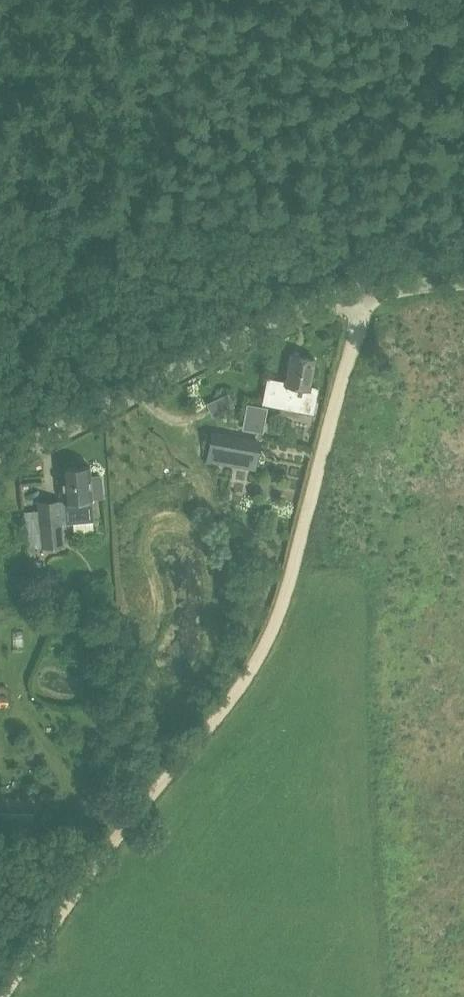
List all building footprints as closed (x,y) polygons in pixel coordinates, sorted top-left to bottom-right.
[(291,354),(286,384),(268,380),(264,403),(283,407),(282,412),(297,415),(298,409),(313,412),(317,390),(310,388),(315,359),(291,354)] [(278,410),(255,406),(250,433),(274,437),(278,410)] [(206,463),(256,472),(261,443),(211,434),(206,463)] [(63,500),(65,500),(67,522),(94,520),(92,499),(104,498),(103,476),(91,477),(90,466),(61,469),(63,500)] [(280,497),(280,489),(259,489),(259,497),(280,497)] [(63,523),(61,500),(37,502),(38,510),(39,525),(41,545),(64,544),(63,523)]
